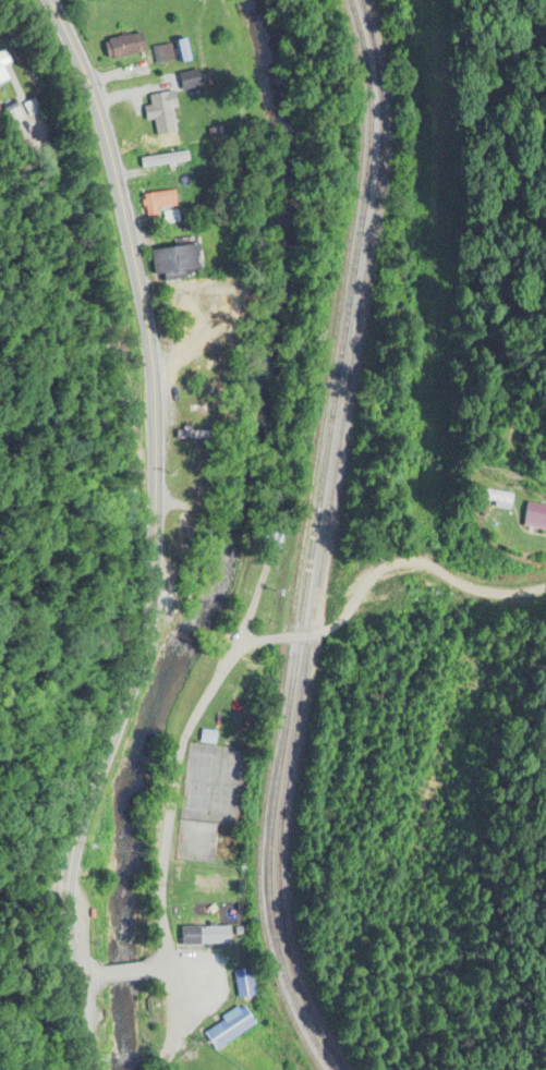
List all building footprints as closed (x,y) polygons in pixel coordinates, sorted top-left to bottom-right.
[(107,37),(145,26),(151,49),(113,60),(111,52),(105,53),(102,48),(109,46),(107,37)] [(157,64),(177,60),(173,44),(153,48),(157,64)] [(11,77),(0,83),(0,52),(9,48),(14,61),(4,65),(11,77)] [(179,71),(183,89),(208,83),(203,64),(179,71)] [(167,89),(177,127),(157,132),(148,94),(167,89)] [(189,162),(188,152),(141,159),(142,168),(189,162)] [(196,241),(201,267),(154,275),(149,248),(196,241)] [(214,425),(214,438),(175,439),(175,425),(214,425)] [(512,494),(510,511),(480,506),(482,488),(512,494)] [(527,502),(545,505),(545,529),(524,526),(527,502)] [(217,732),(203,730),(201,742),(215,744),(217,732)] [(182,926),(183,944),(231,941),(230,924),(194,925),(182,926)] [(234,971),(239,998),(256,995),(251,969),(234,971)] [(205,1030),(217,1047),(255,1022),(244,1006),(241,1008),(238,1002),(220,1014),(222,1019),(205,1030)]
